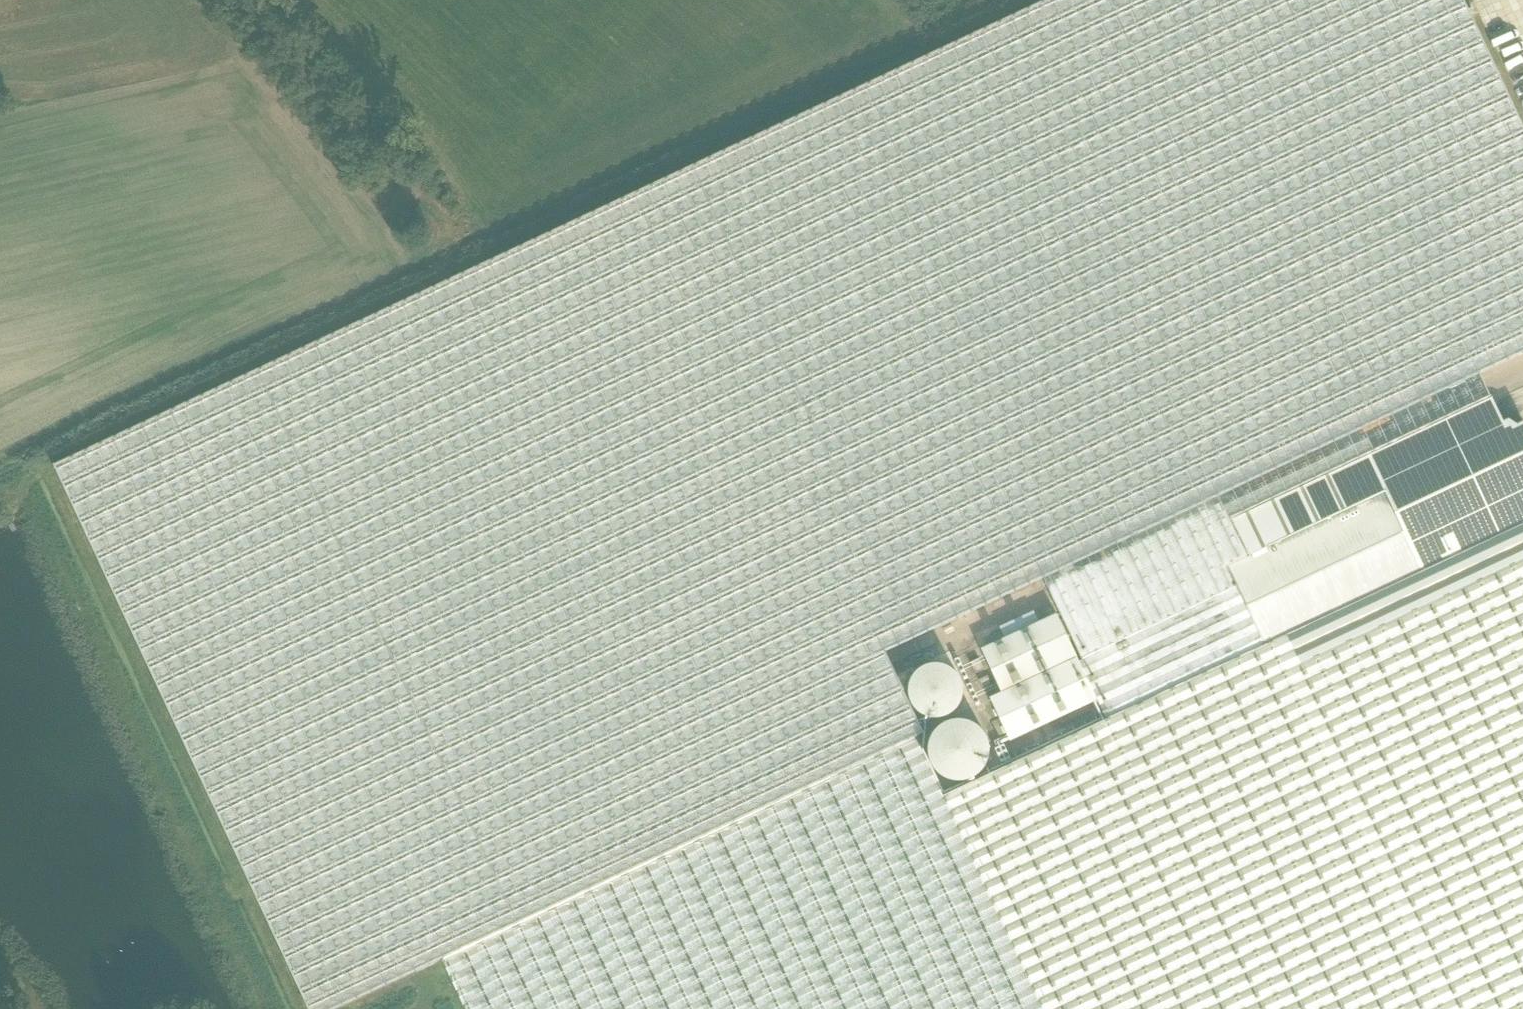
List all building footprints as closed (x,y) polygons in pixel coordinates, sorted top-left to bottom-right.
[(1491,398),(1480,374),(1522,353),(1522,127),(1463,0),(1047,0),(54,465),(309,1008),(335,1008),(444,958),(445,960),(443,961),(466,1008),(1522,1008),(1522,423),(1516,426),(1508,420),(1503,422),(1491,398)] [(990,761),(991,754),(991,750),(989,746),(988,743),(985,740),(979,736),(976,735),(971,735),(965,737),(961,740),(959,742),(955,748),(954,755),(955,758),(956,762),(961,768),(967,771),(974,772),(980,770),(986,767),(990,761)]
